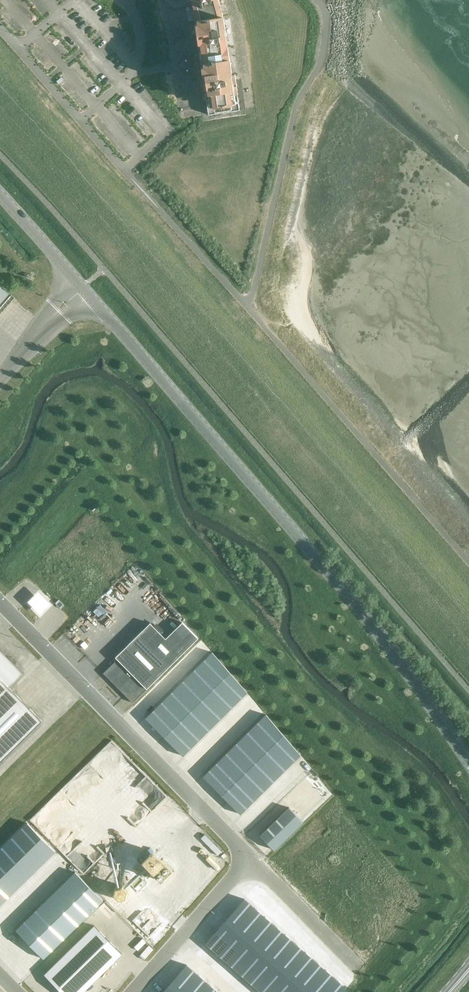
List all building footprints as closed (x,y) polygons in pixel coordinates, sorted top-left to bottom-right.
[(186,119),(263,108),(243,0),(163,0),(186,119)] [(9,294),(0,286),(0,304),(9,294)] [(38,589),(27,599),(41,612),(51,602),(38,589)] [(118,659),(103,673),(132,703),(182,655),(166,639),(151,624),(116,657),(118,659)] [(22,673),(0,650),(0,763),(19,744),(42,722),(8,687),(22,673)] [(212,652),(199,665),(217,684),(229,672),(212,652)] [(199,665),(189,676),(207,694),(217,684),(199,665)] [(229,672),(217,684),(236,703),(246,692),(229,672)] [(189,676),(178,686),(197,704),(207,694),(189,676)] [(217,684),(207,694),(226,713),(236,703),(217,684)] [(178,686),(168,696),(177,705),(186,715),(197,704),(178,686)] [(207,694),(197,704),(215,723),(226,713),(207,694)] [(168,696),(145,719),(155,728),(177,705),(168,696)] [(197,704),(186,715),(196,724),(205,733),(215,723),(197,704)] [(177,705),(155,728),(164,737),(186,715),(177,705)] [(186,715),(164,737),(173,746),(196,724),(186,715)] [(252,728),(271,747),(283,735),(266,715),(252,728)] [(196,724),(173,746),(182,756),(205,733),(196,724)] [(260,757),(271,747),(252,728),(242,738),(260,757)] [(271,747),(289,765),(300,755),(283,735),(271,747)] [(260,757),(242,738),(231,749),(250,767),(260,757)] [(279,776),(289,765),(271,747),(260,757),(279,776)] [(231,749),(221,759),(233,772),(239,778),(250,767),(231,749)] [(250,767),(268,786),(279,776),(260,757),(250,767)] [(221,759),(203,777),(215,789),(233,772),(221,759)] [(239,778),(245,784),(258,796),(268,786),(250,767),(239,778)] [(215,789),(228,802),(245,784),(239,778),(233,772),(215,789)] [(245,784),(228,802),(240,814),(258,796),(245,784)] [(288,808),(260,836),(274,850),(302,822),(288,808)] [(26,822),(16,832),(45,861),(55,852),(26,822)] [(16,832),(6,842),(35,871),(45,861),(16,832)] [(205,835),(201,839),(218,856),(222,851),(205,835)] [(0,848),(0,855),(25,881),(35,871),(6,842),(0,848)] [(153,851),(142,862),(161,882),(172,870),(153,851)] [(1,876),(15,891),(25,881),(0,855),(0,875),(1,876)] [(74,871),(64,881),(93,910),(103,901),(74,871)] [(0,877),(0,905),(15,891),(1,876),(0,877)] [(64,881),(54,891),(83,920),(93,910),(64,881)] [(54,891),(44,901),(58,915),(73,930),(83,920),(54,891)] [(244,899),(234,910),(255,928),(264,917),(244,899)] [(44,901),(15,929),(29,944),(58,915),(44,901)] [(234,910),(225,921),(245,939),(255,928),(234,910)] [(58,915),(29,944),(43,959),(73,930),(58,915)] [(255,928),(245,939),(255,948),(275,926),(264,917),(255,928)] [(225,921),(215,932),(235,950),(245,939),(225,921)] [(44,975),(61,991),(83,991),(122,954),(94,926),(44,975)] [(275,926),(255,948),(265,957),(285,935),(275,926)] [(215,932),(205,944),(225,961),(235,950),(215,932)] [(285,935),(265,957),(276,966),(295,944),(285,935)] [(235,950),(225,961),(236,970),(255,948),(245,939),(235,950)] [(295,944),(276,966),(286,975),(305,953),(295,944)] [(255,948),(236,970),(246,979),(265,957),(255,948)] [(305,953),(286,975),(296,984),(316,962),(305,953)] [(265,957),(246,979),(256,988),(276,966),(265,957)] [(296,984),(305,991),(307,991),(326,970),(316,962),(296,984)] [(178,975),(197,991),(203,991),(210,984),(187,965),(178,975)] [(256,988),(261,991),(271,991),(286,975),(276,966),(256,988)] [(307,991),(325,991),(336,979),(326,970),(307,991)] [(168,986),(175,991),(197,991),(178,975),(168,986)] [(271,991),(289,991),(296,984),(286,975),(271,991)] [(325,991),(343,991),(346,988),(336,979),(325,991)] [(289,991),(305,991),(296,984),(289,991)]
